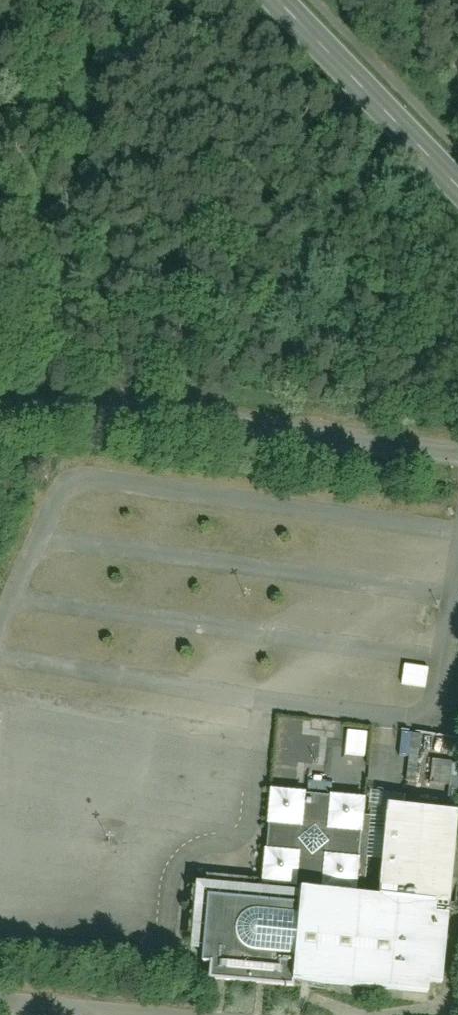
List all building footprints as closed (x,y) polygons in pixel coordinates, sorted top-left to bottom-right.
[(213,965),(211,982),(280,989),(280,982),(420,996),(421,986),(438,988),(456,812),(397,806),(399,787),(363,784),(361,800),(273,791),(263,887),(200,881),(192,951),(202,952),(201,964),(213,965)]
